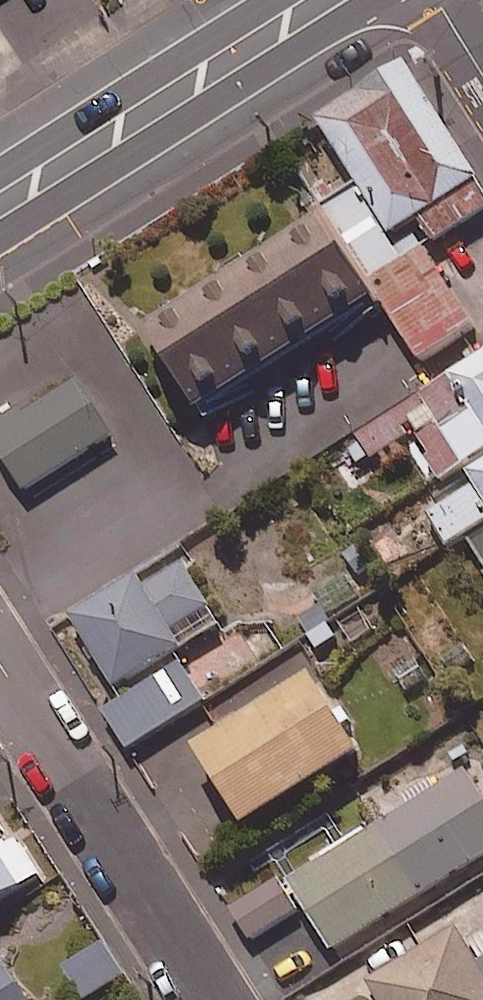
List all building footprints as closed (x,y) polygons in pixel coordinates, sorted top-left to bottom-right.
[(403,66),(315,122),(355,186),(317,210),(416,365),(474,329),(424,250),(482,213),(482,191),(403,66)] [(375,302),(321,217),(142,330),(196,415),(375,302)] [(482,455),(482,353),(354,436),(370,459),(407,436),(401,427),(407,423),(428,456),(424,458),(440,483),(482,455)] [(77,375),(0,422),(0,455),(22,492),(115,436),(77,375)] [(465,475),(472,486),(423,517),(446,552),(465,540),(482,529),(482,464),(465,475)] [(465,540),(482,568),(482,529),(465,540)] [(136,577),(69,618),(113,691),(222,625),(184,563),(143,588),(136,577)] [(180,663),(102,713),(127,752),(205,703),(180,663)] [(359,757),(309,679),(192,753),(242,831),(359,757)] [(464,773),(435,790),(430,782),(403,799),(409,809),(288,884),(331,953),(482,859),(482,803),(464,773)] [(0,832),(0,899),(40,874),(19,841),(10,847),(0,832)] [(298,913),(278,879),(228,910),(248,943),(298,913)] [(366,985),(375,999),(482,999),(482,929),(463,941),(456,930),(366,985)] [(127,974),(105,938),(64,964),(87,999),(127,974)] [(3,946),(0,947),(0,999),(37,999),(3,946)]
